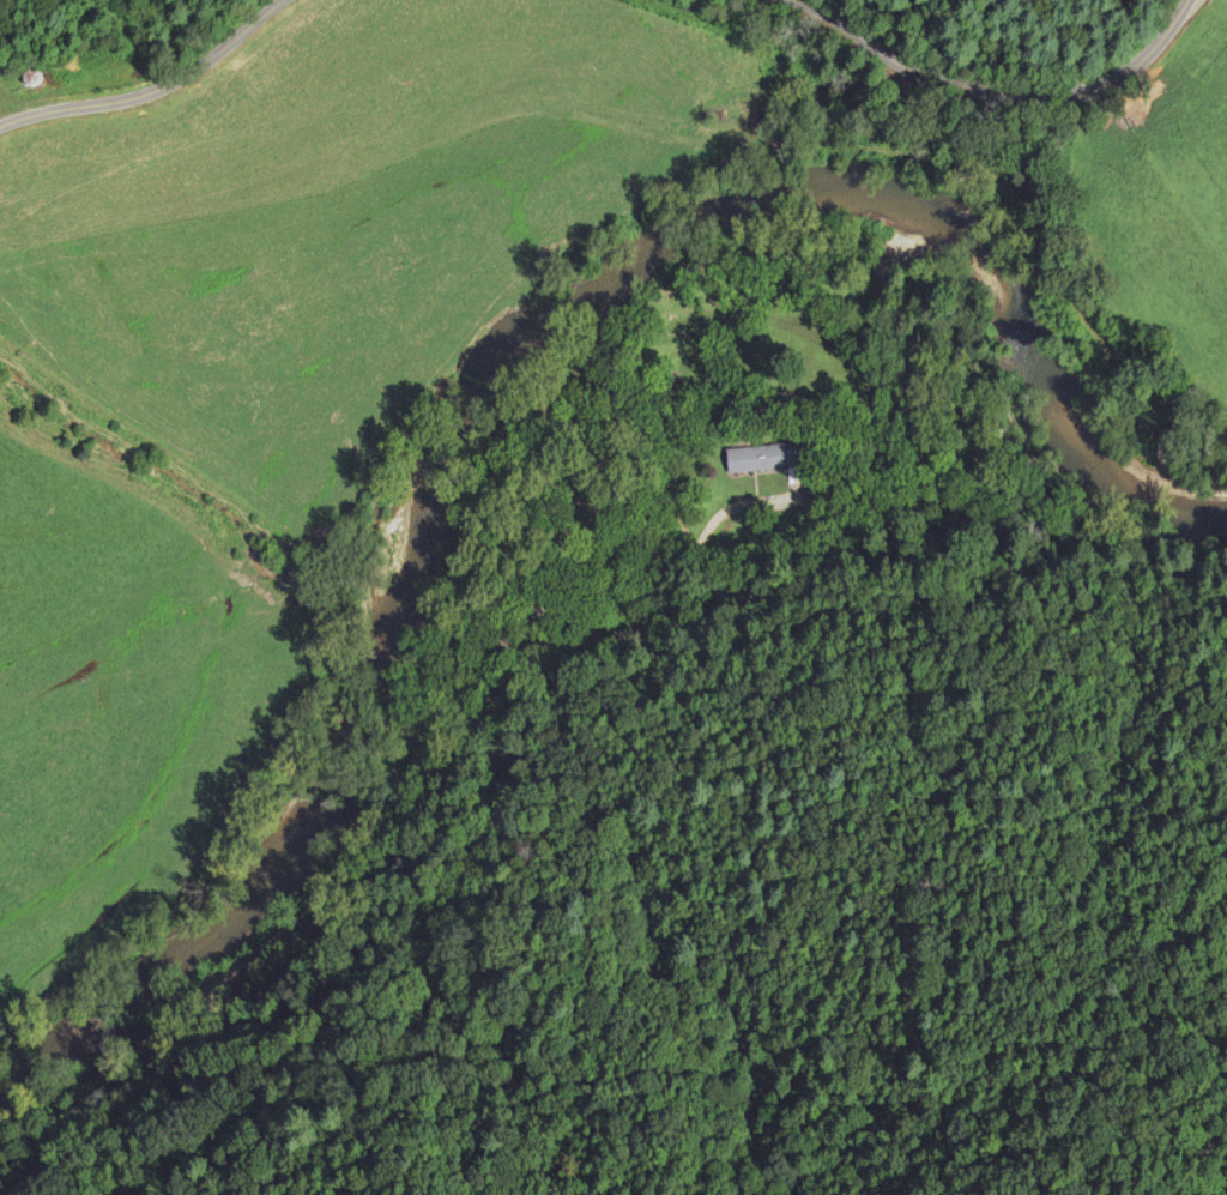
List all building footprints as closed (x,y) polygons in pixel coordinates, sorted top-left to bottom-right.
[(37,70),(23,72),(25,87),(39,85),(37,70)] [(727,472),(800,470),(799,445),(727,447),(727,472)]
